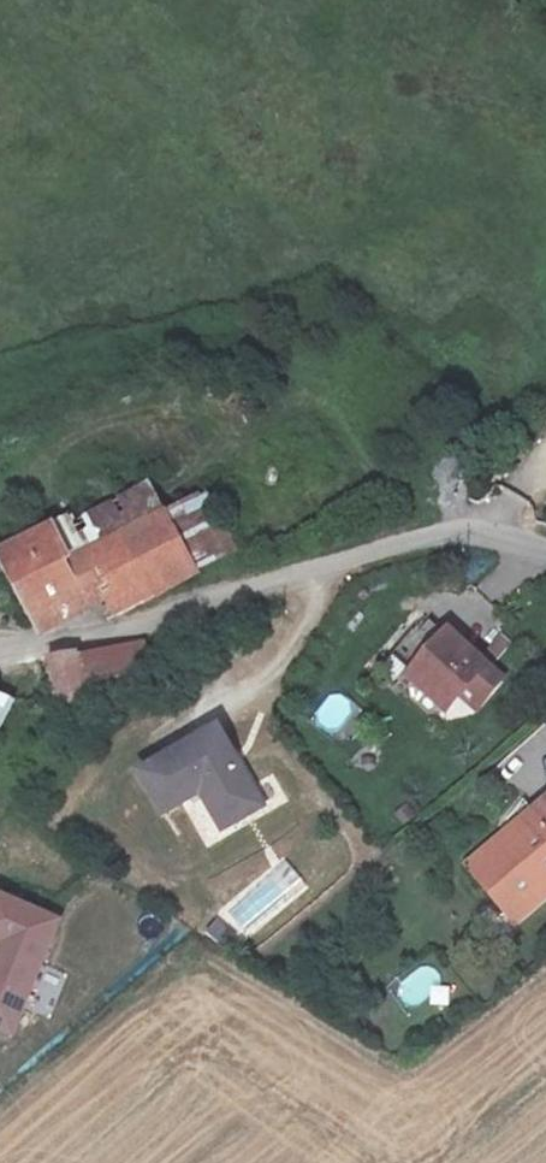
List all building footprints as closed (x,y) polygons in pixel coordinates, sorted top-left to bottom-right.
[(144,481),(85,510),(103,547),(161,519),(144,481)] [(220,529),(203,497),(190,505),(207,534),(220,529)] [(207,534),(190,505),(161,519),(191,579),(234,557),(220,529),(207,534)] [(161,519),(103,547),(67,564),(12,591),(29,626),(105,594),(118,616),(191,579),(161,519)] [(0,553),(0,570),(12,591),(67,564),(49,528),(0,553)] [(499,635),(483,654),(494,664),(511,645),(499,635)] [(142,694),(130,650),(37,665),(52,717),(142,694)] [(438,719),(472,675),(448,658),(437,670),(427,662),(405,692),(438,719)] [(9,698),(0,694),(0,724),(9,698)] [(342,696),(317,709),(328,731),(354,718),(342,696)] [(131,764),(155,819),(185,806),(201,843),(264,816),(223,723),(131,764)] [(545,900),(545,819),(474,874),(512,924),(545,900)] [(202,925),(221,952),(308,891),(288,864),(202,925)] [(24,1015),(59,916),(0,895),(0,1037),(16,1043),(26,1016),(24,1015)]
